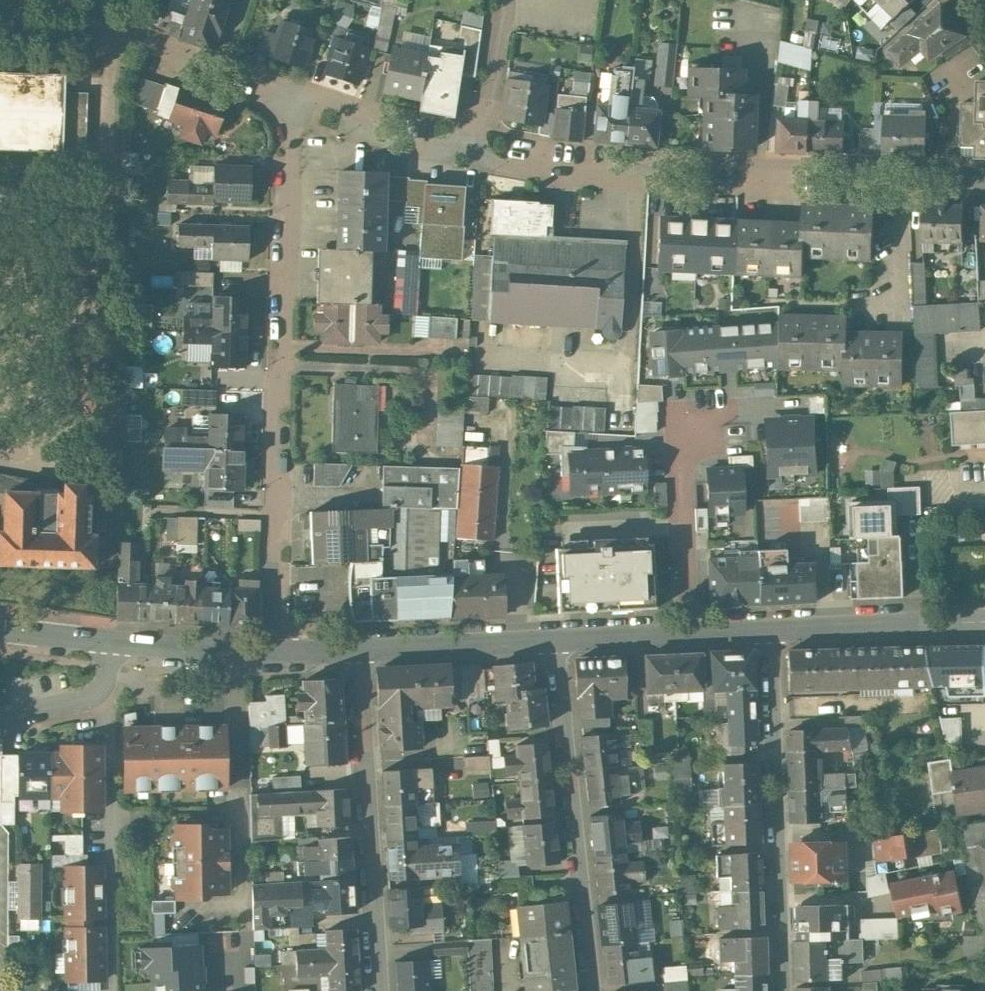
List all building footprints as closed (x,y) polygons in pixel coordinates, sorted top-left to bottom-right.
[(192,0),(190,0),(185,17),(178,39),(214,51),(227,12),(220,9),(193,0),(192,0)] [(193,0),(220,9),(223,0),(193,0)] [(337,0),(336,0),(330,19),(341,23),(347,4),(337,0)] [(349,1),(380,9),(381,3),(382,0),(350,0),(349,1)] [(861,7),(883,28),(889,22),(898,31),(916,14),(909,6),(915,0),(867,0),(861,7)] [(380,9),(373,52),(385,54),(393,6),(381,3),(380,9)] [(941,5),(909,34),(910,36),(922,51),(929,61),(942,52),(965,37),(965,36),(941,5)] [(185,17),(154,8),(149,29),(178,39),(185,17)] [(314,35),(281,23),(276,38),(264,34),(258,52),(270,56),(269,58),(303,69),(314,35)] [(481,30),(459,25),(457,37),(464,38),(462,51),(459,76),(473,78),(481,30)] [(910,36),(890,52),(901,68),(922,51),(910,36)] [(965,37),(942,52),(947,60),(971,45),(965,37)] [(366,47),(333,38),(327,60),(331,61),(327,76),(355,84),(366,47)] [(785,41),(782,63),(815,67),(817,44),(785,41)] [(675,45),(660,44),(656,78),(672,80),(675,45)] [(427,57),(391,50),(383,92),(420,99),(423,80),(427,57)] [(461,57),(428,52),(427,57),(423,80),(420,99),(419,111),(453,117),(459,76),(462,51),(461,57)] [(730,70),(695,69),(695,75),(690,75),(689,97),(704,97),(703,145),(710,145),(710,150),(728,150),(729,146),(730,70)] [(741,71),(730,70),(729,146),(755,146),(756,96),(740,96),(741,71)] [(0,73),(0,172),(84,175),(85,93),(63,93),(63,75),(0,73)] [(544,84),(507,78),(501,119),(539,125),(541,125),(542,111),(544,84)] [(632,79),(619,78),(616,107),(629,109),(632,79)] [(644,81),(643,80),(632,79),(629,109),(641,110),(642,97),(644,81)] [(978,79),(977,102),(963,102),(962,147),(977,148),(976,160),(984,161),(984,80),(978,79)] [(165,87),(144,80),(137,102),(158,109),(165,87)] [(788,85),(775,84),(772,106),(786,108),(788,85)] [(225,103),(179,87),(168,120),(216,134),(225,103)] [(586,98),(557,95),(556,110),(555,110),(554,115),(553,116),(549,138),(549,137),(548,138),(581,141),(586,98)] [(652,98),(642,97),(641,110),(656,112),(657,104),(652,98)] [(799,120),(779,120),(779,153),(807,153),(807,121),(808,98),(799,98),(799,120)] [(819,98),(808,98),(807,121),(819,121),(819,109),(819,98)] [(616,107),(597,105),(594,142),(624,145),(629,109),(616,107)] [(641,110),(629,109),(624,145),(655,148),(659,112),(641,110)] [(836,109),(819,109),(819,121),(836,121),(836,109)] [(553,113),(542,111),(541,125),(539,125),(538,134),(549,137),(549,138),(553,116),(553,113)] [(927,118),(886,117),(885,127),(884,157),(926,159),(927,118)] [(819,121),(807,121),(807,153),(845,154),(846,122),(836,121),(819,121)] [(885,127),(874,127),(874,129),(873,156),(884,157),(885,127)] [(874,129),(860,128),(859,155),(873,156),(874,129)] [(251,168),(215,167),(215,186),(214,201),(250,201),(251,168)] [(384,173),(340,172),(338,250),(371,251),(382,251),(383,197),(384,176),(384,173)] [(409,177),(384,176),(383,197),(406,198),(407,180),(409,180),(409,177)] [(465,189),(426,187),(426,181),(409,180),(407,180),(406,198),(405,205),(418,206),(417,224),(421,224),(419,253),(443,254),(442,260),(463,261),(466,212),(464,212),(465,189)] [(215,186),(187,185),(187,204),(214,204),(214,201),(215,186)] [(538,202),(498,200),(497,217),(491,217),(490,233),(494,233),(550,236),(552,204),(538,203),(538,202)] [(804,224),(802,255),(872,257),(873,208),(804,205),(804,224)] [(965,207),(924,205),(922,241),(951,243),(963,243),(965,207)] [(735,221),(659,218),(658,269),(733,272),(735,221)] [(802,255),(804,224),(735,221),(733,272),(802,275),(802,255)] [(213,227),(179,226),(178,248),(213,249),(213,227)] [(249,228),(213,227),(213,249),(212,261),(248,262),(249,228)] [(550,236),(494,233),(492,263),(598,269),(624,271),(626,241),(550,236)] [(951,243),(934,242),(934,253),(950,253),(951,243)] [(338,250),(326,250),(324,304),(370,305),(371,251),(338,250)] [(410,252),(397,252),(395,315),(406,316),(407,295),(410,252)] [(912,261),(913,301),(925,301),(925,261),(912,261)] [(598,269),(492,263),(489,319),(595,325),(598,269)] [(978,267),(962,267),(964,303),(980,303),(979,297),(978,267)] [(624,271),(598,269),(595,325),(603,326),(603,330),(603,332),(604,334),(606,335),(608,336),(610,337),(611,337),(613,337),(614,336),(616,335),(617,333),(618,331),(619,327),(620,327),(624,271)] [(215,274),(179,273),(178,288),(214,288),(215,274)] [(417,295),(407,295),(406,316),(416,316),(417,295)] [(247,297),(214,296),(214,318),(213,331),(247,332),(247,297)] [(964,303),(914,305),(915,329),(981,327),(980,303),(964,303)] [(370,305),(324,304),(324,316),(319,316),(315,319),(315,326),(319,331),(323,331),(323,342),(343,343),(343,345),(357,345),(357,343),(377,344),(377,332),(382,333),(385,328),(386,321),(382,317),(377,317),(378,305),(370,305)] [(214,318),(184,317),(183,330),(213,331),(214,318)] [(457,319),(429,317),(428,339),(455,340),(457,319)] [(904,334),(848,332),(848,317),(777,317),(777,323),(776,366),(846,368),(846,383),(902,385),(904,334)] [(736,326),(719,327),(679,330),(682,374),(694,373),(694,372),(712,371),(720,371),(720,369),(734,368),(734,370),(745,369),(763,368),(776,367),(776,366),(777,323),(769,323),(768,324),(757,324),(752,324),(752,325),(741,326),(741,325),(736,326)] [(213,331),(183,330),(183,342),(213,343),(213,331)] [(679,330),(653,332),(654,347),(651,347),(653,376),(667,375),(668,377),(682,376),(682,374),(679,330)] [(935,330),(915,331),(916,364),(916,367),(917,387),(938,386),(935,330)] [(247,332),(213,331),(213,343),(212,366),(246,367),(247,332)] [(969,368),(956,369),(956,385),(970,385),(969,368)] [(550,379),(468,375),(468,394),(549,399),(550,379)] [(637,402),(657,401),(662,401),(661,386),(637,384),(637,402)] [(759,384),(760,395),(777,394),(777,384),(759,384)] [(379,387),(336,386),(333,451),(376,453),(379,387)] [(186,404),(213,405),(213,389),(186,389),(186,404)] [(978,393),(961,394),(962,411),(979,410),(978,393)] [(825,395),(810,396),(811,413),(825,412),(825,395)] [(657,412),(657,401),(637,402),(636,413),(656,412),(657,412)] [(464,411),(438,409),(436,446),(461,448),(464,411)] [(950,412),(952,446),(984,444),(984,410),(950,412)] [(636,423),(656,422),(656,412),(636,413),(636,423)] [(245,414),(210,413),(210,436),(209,449),(243,449),(245,414)] [(785,424),(766,425),(768,476),(816,473),(814,418),(798,419),(785,420),(785,424)] [(477,421),(465,420),(463,446),(475,447),(477,421)] [(656,422),(636,423),(635,433),(656,432),(656,422)] [(187,430),(165,430),(164,448),(201,449),(209,449),(210,436),(187,435),(187,430)] [(574,432),(546,430),(544,455),(560,454),(560,446),(573,446),(574,432)] [(475,447),(463,446),(462,463),(488,465),(489,448),(475,447)] [(573,446),(560,446),(560,454),(561,476),(569,476),(568,454),(586,454),(586,447),(573,446)] [(630,447),(615,448),(615,450),(600,450),(601,453),(603,490),(602,490),(602,493),(619,492),(619,488),(631,487),(631,492),(646,491),(644,449),(630,449),(630,447)] [(201,449),(164,448),(164,467),(206,467),(206,462),(200,461),(201,449)] [(209,449),(201,449),(200,461),(206,462),(206,467),(205,488),(242,489),(243,449),(209,449)] [(586,454),(568,454),(569,476),(569,487),(583,486),(583,490),(602,490),(603,490),(601,453),(586,454)] [(752,455),(728,456),(729,468),(741,468),(753,467),(752,455)] [(488,465),(462,463),(456,538),(492,540),(498,466),(488,465)] [(352,465),(314,464),(313,487),(339,487),(352,465)] [(459,468),(382,466),(382,486),(431,488),(430,498),(430,509),(439,509),(456,509),(459,468)] [(729,468),(707,469),(709,515),(743,513),(741,468),(729,468)] [(38,493),(38,492),(6,490),(4,531),(0,531),(0,562),(37,564),(37,565),(53,566),(53,565),(94,566),(95,534),(89,534),(90,494),(84,494),(85,483),(65,482),(64,493),(59,493),(59,494),(38,493)] [(666,482),(654,483),(655,507),(667,506),(666,482)] [(388,547),(365,547),(363,509),(310,512),(312,564),(350,562),(349,571),(348,579),(348,589),(348,598),(349,605),(350,611),(353,622),(449,618),(450,597),(438,598),(437,574),(437,562),(438,553),(428,553),(430,509),(430,498),(431,488),(382,486),(381,508),(389,508),(388,547)] [(219,497),(219,512),(237,513),(238,498),(219,497)] [(769,498),(769,509),(798,508),(797,497),(769,498)] [(829,499),(799,499),(800,521),(829,520),(829,499)] [(897,500),(850,502),(853,539),(869,538),(901,537),(902,537),(902,534),(899,535),(897,500)] [(381,508),(381,509),(363,509),(365,547),(388,547),(389,508),(381,508)] [(430,509),(428,553),(438,553),(439,509),(430,509)] [(975,515),(976,534),(984,533),(984,515),(975,515)] [(240,516),(239,527),(262,531),(264,520),(240,516)] [(197,518),(177,517),(176,545),(196,545),(197,518)] [(901,537),(869,538),(870,556),(880,555),(880,562),(858,563),(859,598),(904,597),(901,537)] [(593,541),(593,547),(594,570),(604,570),(605,603),(655,601),(653,544),(615,546),(615,540),(593,541)] [(138,544),(120,544),(119,587),(137,587),(137,586),(138,544)] [(655,608),(655,601),(605,603),(604,570),(594,570),(593,547),(555,549),(558,613),(655,608)] [(739,552),(739,558),(711,560),(710,558),(708,559),(710,607),(760,604),(759,603),(757,566),(757,551),(739,552)] [(483,560),(453,562),(452,578),(484,576),(483,560)] [(814,564),(786,565),(788,602),(817,600),(814,564)] [(786,565),(757,566),(759,603),(788,602),(786,565)] [(484,576),(452,578),(450,597),(449,618),(505,615),(503,575),(484,576)] [(258,581),(238,581),(238,589),(229,589),(228,625),(257,627),(258,581)] [(137,586),(137,587),(119,587),(117,587),(116,620),(147,621),(149,586),(137,586)] [(176,587),(149,586),(147,621),(173,622),(176,587)] [(185,588),(176,587),(173,622),(201,624),(202,588),(185,588)] [(218,589),(202,588),(201,624),(228,625),(229,589),(218,589)] [(926,645),(934,685),(934,686),(978,685),(984,685),(984,644),(926,645)] [(816,649),(787,650),(788,690),(934,685),(926,645),(890,647),(816,649)] [(750,652),(710,654),(712,681),(713,690),(726,689),(752,688),(750,652)] [(700,654),(672,656),(674,700),(686,700),(685,691),(700,690),(702,690),(701,682),(700,654)] [(672,656),(644,657),(646,693),(662,692),(663,701),(674,700),(672,656)] [(622,658),(574,660),(576,695),(579,695),(580,717),(582,717),(602,716),(606,716),(605,693),(624,692),(622,658)] [(528,663),(494,667),(496,690),(498,700),(499,700),(499,699),(507,699),(509,729),(544,726),(542,702),(540,689),(531,690),(528,663)] [(481,665),(449,666),(451,697),(484,695),(484,692),(482,669),(481,665)] [(449,666),(381,669),(376,674),(378,708),(404,707),(451,704),(451,697),(449,666)] [(494,668),(482,669),(484,692),(496,690),(494,668)] [(340,679),(302,681),(303,692),(297,692),(298,708),(304,708),(304,724),(343,722),(340,679)] [(712,681),(701,682),(702,690),(700,690),(702,716),(715,715),(713,690),(712,681)] [(978,695),(978,685),(934,686),(937,696),(978,695)] [(752,688),(726,689),(729,745),(755,743),(752,688)] [(261,726),(261,747),(290,747),(290,693),(269,693),(269,700),(247,700),(247,726),(261,726)] [(404,707),(378,708),(380,750),(420,747),(419,720),(404,721),(404,707)] [(602,716),(582,717),(583,727),(603,727),(602,716)] [(962,742),(962,716),(944,716),(944,741),(962,742)] [(343,722),(304,724),(307,764),(345,761),(343,722)] [(210,727),(123,728),(125,790),(137,790),(137,784),(147,784),(147,790),(159,789),(159,783),(177,783),(177,789),(197,789),(196,783),(206,783),(206,752),(207,752),(207,747),(210,747),(210,727)] [(849,728),(789,730),(790,751),(821,750),(851,748),(849,728)] [(616,732),(581,736),(585,770),(584,770),(585,771),(615,768),(620,767),(616,732)] [(466,754),(487,752),(486,734),(465,735),(466,754)] [(497,739),(487,740),(489,754),(489,757),(499,756),(497,739)] [(546,742),(514,745),(515,754),(517,772),(517,780),(550,778),(546,742)] [(100,746),(62,747),(62,754),(50,754),(50,756),(50,796),(62,796),(62,810),(100,810),(100,746)] [(821,750),(790,751),(791,789),(823,787),(822,773),(821,750)] [(489,754),(462,756),(463,769),(490,768),(489,757),(489,754)] [(515,754),(503,755),(505,773),(517,772),(515,754)] [(33,756),(33,755),(19,755),(19,797),(50,797),(50,796),(50,756),(33,756)] [(945,759),(871,768),(877,813),(951,804),(945,759)] [(651,763),(636,765),(637,774),(652,772),(651,763)] [(756,763),(721,764),(723,788),(716,789),(717,806),(723,806),(758,804),(756,763)] [(845,766),(834,766),(834,773),(822,773),(823,787),(846,786),(845,766)] [(431,768),(382,771),(384,806),(414,803),(433,802),(431,768)] [(616,776),(615,768),(585,771),(585,772),(588,803),(588,805),(618,802),(618,793),(635,791),(633,774),(616,776)] [(301,776),(272,777),(272,793),(279,793),(301,791),(301,776)] [(550,778),(517,780),(520,799),(521,812),(522,816),(553,814),(550,778)] [(846,786),(823,787),(823,801),(830,801),(831,811),(847,810),(846,786)] [(823,787),(791,789),(792,821),(824,820),(823,801),(823,787)] [(347,789),(315,791),(316,812),(316,826),(349,824),(347,789)] [(301,791),(279,793),(280,814),(316,812),(315,791),(301,791)] [(520,799),(505,800),(506,813),(521,812),(520,799)] [(433,802),(414,803),(415,826),(439,824),(437,802),(433,802)] [(414,803),(384,806),(386,839),(416,837),(415,826),(414,803)] [(758,804),(723,806),(724,821),(725,843),(759,841),(758,804)] [(620,814),(591,816),(589,816),(593,855),(594,856),(624,853),(623,842),(641,841),(638,823),(621,824),(620,814)] [(473,820),(473,832),(489,832),(489,820),(473,820)] [(554,820),(522,823),(526,863),(558,861),(554,820)] [(724,821),(710,822),(711,843),(725,843),(724,821)] [(208,830),(203,825),(176,826),(176,833),(171,838),(172,848),(177,848),(181,852),(181,871),(177,875),(172,876),(172,885),(177,890),(177,898),(204,897),(209,892),(227,892),(226,829),(208,830)] [(939,828),(876,838),(880,859),(880,860),(905,855),(943,848),(939,828)] [(60,853),(61,864),(86,863),(85,834),(67,835),(68,853),(60,853)] [(350,836),(318,838),(318,845),(319,859),(351,857),(350,836)] [(416,837),(386,839),(388,878),(419,877),(417,847),(416,837)] [(846,840),(793,842),(794,880),(838,879),(838,878),(848,877),(846,840)] [(457,844),(417,847),(419,877),(459,874),(457,844)] [(318,845),(296,847),(297,860),(299,860),(319,859),(318,845)] [(291,847),(280,847),(281,861),(292,861),(291,847)] [(759,852),(729,854),(730,877),(731,891),(761,890),(759,852)] [(624,853),(594,856),(597,891),(597,892),(597,894),(629,892),(628,882),(645,881),(643,861),(625,863),(624,853)] [(729,854),(715,854),(716,877),(730,877),(729,854)] [(905,855),(880,860),(880,859),(875,859),(878,874),(907,867),(905,855)] [(351,857),(319,859),(320,873),(320,880),(352,878),(351,857)] [(319,859),(299,860),(300,864),(303,864),(304,874),(320,873),(319,859)] [(515,860),(498,861),(499,864),(500,876),(516,875),(515,860)] [(499,864),(474,865),(476,878),(500,876),(499,864)] [(40,866),(20,866),(20,916),(41,916),(40,866)] [(101,866),(65,867),(66,919),(71,919),(71,928),(66,928),(67,981),(103,980),(102,927),(91,928),(91,918),(102,918),(101,866)] [(955,871),(893,884),(899,916),(909,914),(909,915),(954,915),(954,912),(963,910),(955,871)] [(688,874),(687,896),(698,896),(699,874),(688,874)] [(352,878),(320,880),(321,889),(311,890),(312,906),(321,905),(322,911),(354,909),(352,878)] [(300,882),(282,883),(282,906),(301,905),(300,882)] [(439,886),(419,887),(420,904),(440,903),(439,886)] [(419,887),(388,889),(390,927),(408,926),(408,933),(442,931),(440,903),(420,904),(419,887)] [(761,890),(731,891),(732,928),(762,927),(761,890)] [(175,900),(152,901),(152,913),(175,913),(175,900)] [(563,901),(517,906),(521,936),(566,933),(563,901)] [(644,901),(598,905),(603,946),(635,943),(633,927),(647,926),(644,901)] [(849,904),(800,906),(800,930),(798,930),(798,940),(796,940),(795,940),(850,939),(849,904)] [(898,918),(860,919),(860,939),(862,939),(898,937),(898,918)] [(355,928),(324,930),(325,948),(326,961),(357,959),(355,928)] [(566,933),(535,936),(538,970),(539,984),(571,981),(566,933)] [(763,937),(733,938),(734,960),(734,974),(764,973),(763,937)] [(733,938),(719,939),(719,960),(734,960),(733,938)] [(795,940),(796,980),(842,978),(842,962),(863,962),(862,939),(860,939),(850,939),(795,940)] [(467,940),(433,942),(433,955),(467,953),(467,942),(467,940)] [(467,942),(467,953),(470,990),(497,990),(494,940),(467,942)] [(635,943),(603,946),(607,984),(651,980),(652,979),(650,957),(636,958),(635,943)] [(535,945),(526,946),(529,971),(538,970),(535,945)] [(200,981),(202,981),(202,968),(199,968),(198,946),(139,949),(140,969),(151,969),(152,990),(201,990),(200,981)] [(325,948),(295,950),(296,963),(326,961),(325,948)] [(326,961),(327,974),(326,974),(327,990),(359,990),(357,959),(326,961)] [(394,962),(395,990),(430,990),(428,959),(394,962)] [(326,961),(296,963),(296,976),(326,974),(327,974),(326,961)] [(863,970),(865,980),(888,976),(886,966),(863,970)] [(685,967),(664,969),(665,983),(687,982),(685,967)] [(734,974),(734,989),(735,990),(765,990),(764,973),(734,974)] [(662,984),(663,990),(687,990),(687,982),(665,983),(662,984)]
